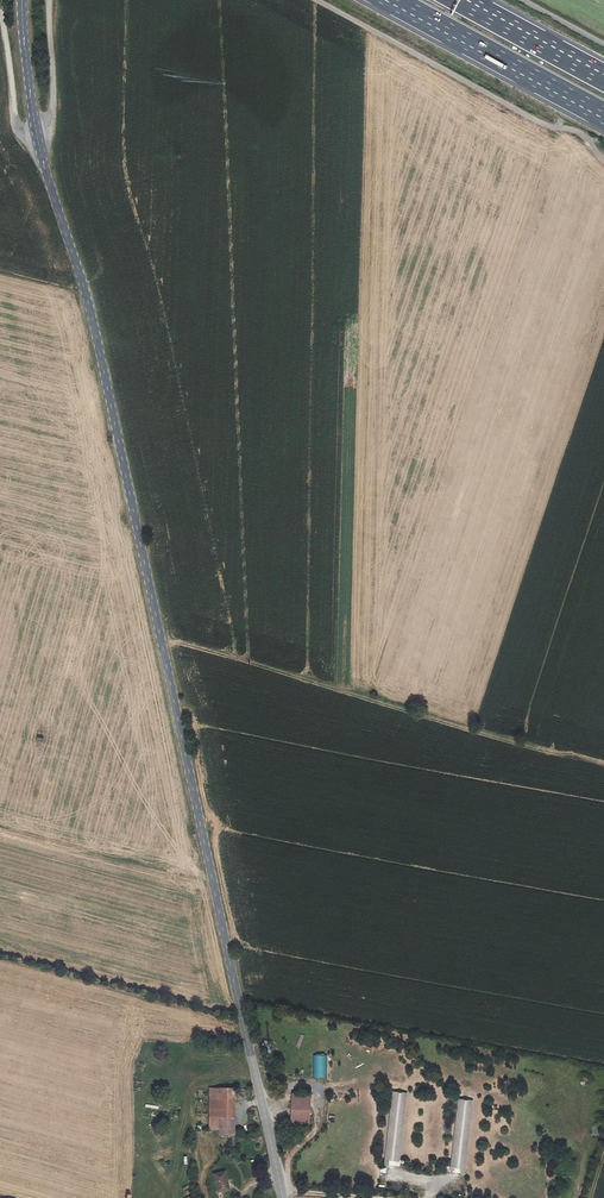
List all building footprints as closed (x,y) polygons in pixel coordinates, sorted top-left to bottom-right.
[(312,1077),(327,1077),(326,1055),(312,1055),(312,1077)] [(208,1115),(231,1116),(231,1088),(209,1088),(208,1115)] [(401,1166),(407,1092),(393,1091),(387,1165),(401,1166)] [(466,1173),(473,1099),(457,1098),(450,1172),(466,1173)] [(309,1102),(292,1101),(291,1124),(309,1125),(309,1102)] [(208,1115),(207,1128),(216,1129),(216,1134),(231,1134),(231,1116),(208,1115)] [(216,1190),(229,1187),(224,1169),(212,1171),(216,1190)]
